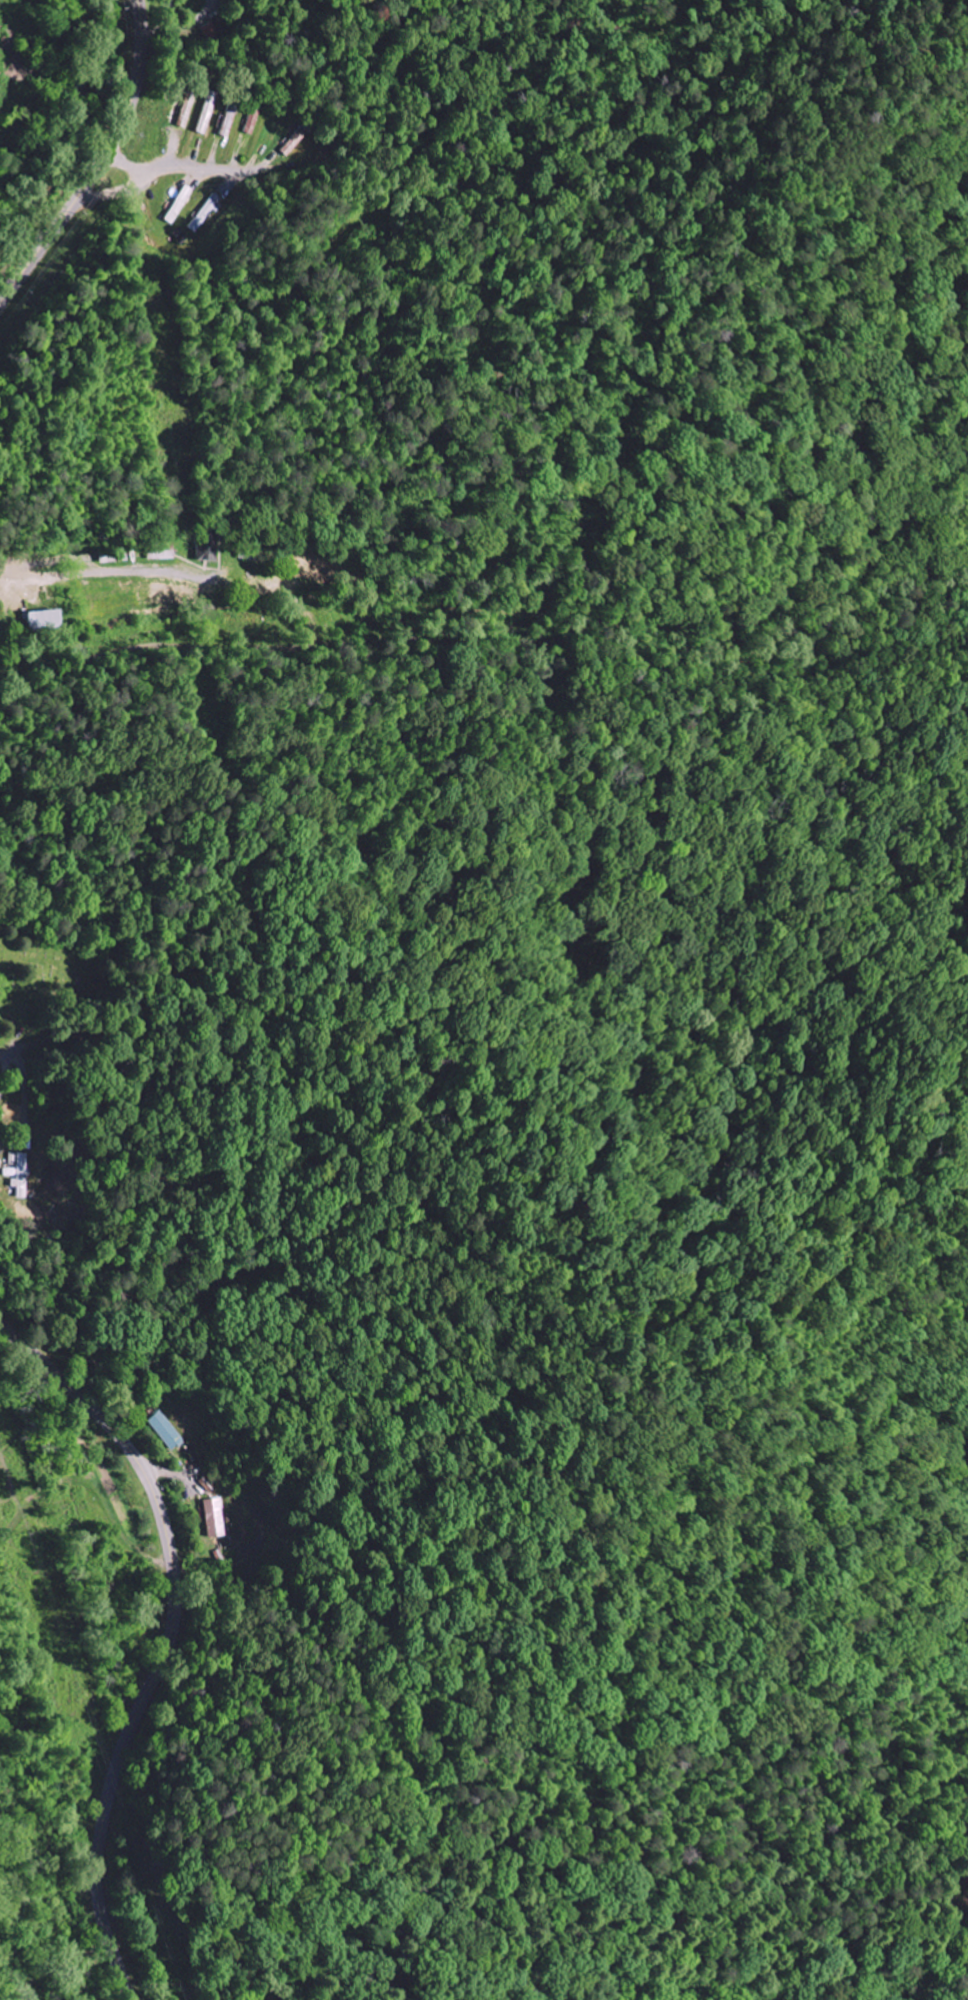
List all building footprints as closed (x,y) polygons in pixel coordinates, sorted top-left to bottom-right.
[(210,42),(222,37),(216,22),(203,28),(210,42)] [(185,128),(198,91),(190,87),(176,125),(185,128)] [(217,93),(208,91),(204,113),(202,112),(198,132),(208,134),(217,93)] [(260,110),(251,108),(246,132),(255,134),(260,110)] [(290,157),(311,131),(304,125),(283,151),(290,157)] [(165,221),(173,225),(192,189),(183,184),(165,221)] [(188,228),(197,234),(221,199),(212,192),(188,228)] [(201,560),(219,561),(220,538),(202,538),(201,560)] [(62,611),(28,612),(29,631),(62,630),(62,611)] [(185,1442),(163,1410),(149,1419),(171,1451),(185,1442)] [(210,1494),(218,1486),(207,1475),(199,1482),(210,1494)] [(202,1501),(208,1537),(226,1535),(220,1498),(202,1501)]
